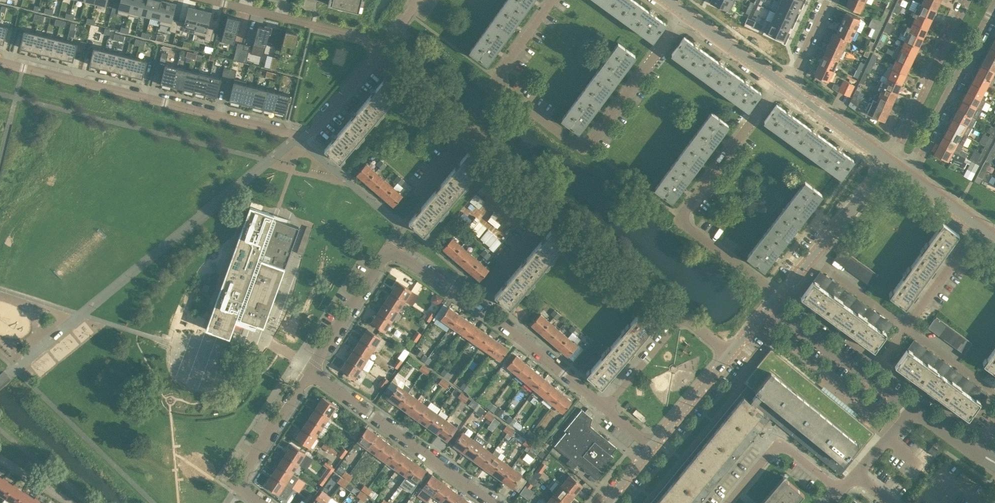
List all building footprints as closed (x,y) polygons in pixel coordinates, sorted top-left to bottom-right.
[(117,13),(129,16),(129,15),(128,15),(132,0),(120,0),(117,13)] [(128,15),(129,15),(139,18),(140,14),(143,0),(132,0),(128,15)] [(140,14),(150,17),(154,0),(143,0),(140,14)] [(150,17),(160,19),(161,19),(165,0),(154,0),(150,17)] [(160,19),(159,24),(170,26),(169,31),(176,32),(179,20),(173,18),(176,3),(165,0),(161,19),(160,19)] [(328,4),(359,12),(359,11),(355,10),(358,0),(333,0),(332,4),(328,3),(328,4)] [(509,0),(507,0),(489,24),(505,36),(524,11),(509,0)] [(524,11),(531,0),(509,0),(524,11)] [(639,4),(634,0),(603,0),(602,2),(627,20),(639,4)] [(710,2),(730,11),(735,1),(733,0),(711,0),(710,2)] [(777,1),(779,3),(780,2),(797,10),(802,0),(778,0),(777,1)] [(846,5),(860,12),(865,1),(862,0),(848,0),(846,5)] [(921,4),(936,11),(939,6),(938,5),(939,1),(936,0),(923,0),(921,4)] [(779,3),(775,12),(792,20),(797,10),(780,2),(779,3)] [(915,8),(913,11),(931,20),(933,16),(934,16),(936,11),(921,4),(918,2),(915,8)] [(639,4),(627,20),(652,39),(664,22),(639,4)] [(179,20),(176,32),(182,34),(183,31),(194,33),(200,9),(188,6),(185,21),(179,20)] [(200,9),(194,33),(205,36),(204,39),(211,41),(214,29),(208,27),(212,12),(200,9)] [(770,9),(765,19),(768,21),(788,30),(792,20),(775,12),(770,9)] [(873,15),(871,20),(882,26),(888,12),(884,10),(880,18),(873,15)] [(913,11),(911,16),(915,17),(913,22),(928,29),(930,24),(929,23),(931,20),(913,11)] [(846,12),(842,22),(855,29),(860,32),(865,22),(860,19),(846,12)] [(891,23),(895,14),(891,12),(887,22),(891,23)] [(228,16),(221,42),(234,45),(240,19),(240,18),(240,19),(228,16)] [(745,23),(752,26),(755,21),(751,19),(747,18),(745,23)] [(882,26),(871,20),(868,26),(875,29),(872,37),(876,39),(882,26)] [(768,21),(764,31),(783,40),(788,30),(768,21)] [(842,22),(836,33),(847,39),(850,40),(852,36),(855,29),(842,22)] [(894,24),(891,23),(887,22),(883,30),(890,33),(894,24)] [(905,25),(903,29),(922,38),(924,35),(925,34),(928,29),(913,22),(910,27),(907,26),(905,25)] [(4,43),(8,26),(0,24),(0,42),(4,43)] [(505,36),(489,24),(470,50),(487,62),(505,36)] [(253,47),(251,54),(263,57),(265,50),(269,34),(271,34),(272,27),(265,25),(264,27),(258,25),(253,47)] [(902,29),(901,33),(903,34),(907,35),(904,40),(919,47),(922,42),(921,41),(922,38),(903,29),(902,29)] [(31,50),(35,32),(24,30),(20,47),(31,50)] [(286,30),(281,50),(293,53),(296,44),(297,45),(299,39),(297,39),(298,33),(286,30)] [(35,32),(31,50),(41,52),(46,35),(35,32)] [(834,32),(829,42),(843,49),(847,39),(836,33),(836,34),(834,32)] [(882,33),(879,40),(884,42),(888,35),(882,33)] [(56,37),(46,35),(41,52),(52,55),(56,37)] [(697,71),(709,55),(683,36),(671,53),(697,71)] [(56,37),(52,55),(62,58),(67,40),(56,37)] [(67,40),(62,58),(73,60),(78,43),(67,40)] [(898,44),(896,48),(914,56),(916,53),(917,52),(919,47),(904,40),(902,46),(898,44)] [(233,59),(240,61),(243,49),(244,44),(238,42),(233,59)] [(618,42),(599,68),(615,80),(634,54),(618,42)] [(829,42),(824,54),(837,60),(843,49),(829,42)] [(986,56),(994,60),(994,49),(989,46),(987,51),(988,52),(986,56)] [(100,67),(105,49),(94,47),(89,64),(100,67)] [(896,48),(891,57),(896,59),(911,66),(913,61),(912,60),(914,56),(896,48)] [(105,49),(100,67),(111,70),(115,52),(105,49)] [(249,50),(243,49),(240,61),(246,62),(249,50)] [(121,72),(126,55),(115,52),(111,70),(121,72)] [(162,52),(159,64),(165,65),(161,82),(172,85),(177,66),(165,64),(168,53),(162,52)] [(824,54),(819,64),(832,71),(837,60),(824,54)] [(136,57),(126,55),(121,72),(132,75),(136,57)] [(267,55),(264,67),(270,68),(273,56),(267,55)] [(722,90),(734,73),(709,55),(697,71),(722,90)] [(273,56),(270,68),(276,70),(279,58),(273,56)] [(980,64),(994,71),(994,69),(994,60),(986,56),(984,58),(983,58),(980,64)] [(147,60),(136,57),(132,75),(143,77),(147,60)] [(890,62),(888,66),(905,74),(907,71),(909,71),(911,66),(896,59),(893,64),(890,62)] [(819,64),(814,75),(827,81),(832,71),(819,64)] [(976,73),(993,82),(994,83),(994,78),(992,76),(994,71),(980,64),(977,69),(978,69),(976,73)] [(177,66),(172,85),(183,88),(188,69),(177,66)] [(888,66),(886,70),(890,72),(887,77),(902,84),(905,79),(904,78),(905,74),(888,66)] [(210,75),(206,93),(217,96),(221,79),(227,81),(230,69),(224,67),(221,78),(210,75)] [(615,80),(599,68),(580,93),(597,105),(615,80)] [(188,69),(183,88),(195,90),(199,72),(188,69)] [(237,70),(230,69),(227,81),(233,82),(229,99),(241,102),(245,83),(246,83),(246,81),(235,78),(237,70)] [(199,72),(195,90),(206,93),(210,75),(199,72)] [(734,73),(722,90),(747,108),(760,91),(734,73)] [(974,76),(971,82),(985,89),(987,84),(991,86),(993,82),(976,73),(975,77),(974,76)] [(879,80),(877,84),(897,93),(899,89),(900,89),(902,84),(887,77),(885,82),(879,80)] [(379,116),(389,104),(399,93),(383,80),(364,103),(379,116)] [(844,94),(849,83),(843,80),(840,86),(841,87),(839,91),(844,94)] [(969,87),(967,91),(983,99),(985,96),(982,94),(985,89),(971,82),(968,87),(969,87)] [(256,86),(246,83),(245,83),(241,102),(252,105),(256,86)] [(838,91),(839,91),(841,87),(840,86),(833,83),(832,87),(838,92),(838,91)] [(849,83),(844,94),(849,96),(855,85),(849,83)] [(877,84),(876,87),(881,90),(879,96),(894,103),(896,98),(895,97),(897,93),(877,84)] [(252,105),(263,107),(268,89),(256,86),(252,105)] [(279,92),(268,89),(263,107),(274,110),(279,92)] [(964,94),(961,99),(975,106),(979,108),(981,109),(986,100),(983,99),(967,91),(965,94),(964,94)] [(279,92),(274,110),(286,113),(289,101),(290,101),(292,96),(290,95),(279,92)] [(597,105),(580,93),(562,118),(578,130),(597,105)] [(873,99),(871,103),(888,111),(890,108),(891,108),(894,103),(879,96),(875,94),(873,99)] [(861,98),(859,97),(857,96),(857,97),(853,95),(848,105),(855,110),(857,106),(861,98)] [(959,105),(958,108),(974,117),(977,118),(982,110),(981,109),(979,108),(975,106),(961,99),(958,105),(959,105)] [(869,102),(865,111),(870,114),(884,120),(886,120),(888,115),(887,114),(888,111),(871,103),(869,102)] [(379,116),(364,103),(344,125),(360,138),(379,116)] [(790,139),(802,122),(776,104),(764,120),(790,139)] [(954,112),(952,116),(966,124),(972,127),(977,118),(974,117),(958,108),(956,112),(954,112)] [(711,111),(692,137),(709,149),(727,124),(711,111)] [(950,123),(949,126),(965,135),(967,136),(972,127),(966,124),(952,116),(949,122),(950,123)] [(815,157),(827,141),(802,122),(790,139),(815,157)] [(360,138),(344,125),(325,148),(340,161),(360,138)] [(945,130),(943,134),(957,141),(963,144),(967,136),(965,135),(949,126),(946,130),(945,130)] [(943,134),(938,143),(956,152),(965,157),(968,153),(960,149),(963,144),(957,141),(943,134)] [(709,149),(692,137),(674,162),(690,174),(709,149)] [(827,141),(815,157),(840,176),(852,159),(827,141)] [(938,143),(934,152),(935,152),(934,153),(955,164),(963,169),(967,163),(966,162),(963,161),(965,157),(956,152),(938,143)] [(984,145),(980,153),(984,155),(988,147),(984,145)] [(989,151),(985,159),(991,161),(994,154),(989,151)] [(448,176),(463,188),(482,165),(467,153),(448,176)] [(980,153),(975,162),(979,165),(984,155),(980,153)] [(985,159),(981,167),(985,169),(988,165),(989,165),(991,161),(985,159)] [(972,161),(968,168),(975,172),(976,171),(979,165),(975,162),(972,161)] [(674,162),(664,174),(655,187),(671,199),(690,174),(674,162)] [(357,174),(366,182),(376,171),(366,163),(357,174)] [(977,176),(974,181),(979,184),(980,183),(980,182),(982,178),(983,179),(987,170),(985,169),(981,167),(977,176)] [(385,179),(376,171),(366,182),(375,190),(385,179)] [(463,188),(448,176),(428,198),(444,211),(463,188)] [(375,190),(384,198),(394,187),(385,179),(375,190)] [(804,180),(785,205),(802,218),(821,192),(804,180)] [(403,195),(394,187),(384,198),(394,206),(403,195)] [(444,211),(428,198),(409,221),(424,234),(444,211)] [(250,205),(206,329),(230,337),(233,330),(243,334),(247,321),(264,327),(300,227),(273,217),(274,214),(250,205)] [(802,218),(785,205),(766,230),(783,243),(802,218)] [(941,258),(956,237),(958,234),(942,222),(925,247),(941,258)] [(312,228),(306,226),(297,253),(303,255),(312,228)] [(534,249),(549,262),(569,239),(554,226),(534,249)] [(783,243),(766,230),(747,255),(764,268),(783,243)] [(442,248),(452,256),(461,245),(451,237),(442,248)] [(452,256),(461,264),(470,253),(461,245),(452,256)] [(941,258),(925,247),(907,271),(923,283),(941,258)] [(839,263),(847,252),(842,248),(841,249),(834,259),(839,263)] [(549,262),(534,249),(515,272),(529,285),(549,262)] [(839,263),(844,266),(852,255),(847,252),(839,263)] [(461,264),(470,272),(479,261),(470,253),(461,264)] [(852,255),(844,266),(849,270),(857,259),(852,255)] [(857,259),(849,270),(854,274),(862,263),(857,259)] [(479,261),(470,272),(479,280),(488,269),(479,261)] [(862,263),(854,274),(859,277),(867,266),(862,263)] [(867,266),(859,277),(864,281),(872,270),(867,266)] [(872,270),(864,281),(870,286),(877,276),(877,275),(878,274),(872,270)] [(819,271),(801,297),(825,314),(844,289),(819,271)] [(905,307),(914,295),(923,283),(907,271),(889,296),(905,307)] [(510,308),(529,285),(515,272),(495,295),(510,308)] [(398,282),(392,292),(405,300),(411,291),(398,282)] [(849,332),(868,306),(844,289),(825,314),(849,332)] [(398,310),(405,300),(392,292),(385,302),(398,310)] [(433,298),(434,302),(438,304),(443,297),(437,293),(433,298)] [(392,320),(398,310),(385,302),(379,312),(392,320)] [(443,303),(433,319),(435,321),(434,322),(447,331),(451,326),(459,314),(449,307),(443,303)] [(641,342),(660,319),(661,319),(645,306),(626,329),(641,342)] [(874,350),(892,324),(868,306),(849,332),(874,350)] [(385,331),(392,320),(379,312),(372,322),(385,331)] [(459,314),(451,326),(460,333),(469,321),(459,314)] [(541,314),(531,324),(540,333),(550,322),(541,314)] [(935,317),(928,327),(933,331),(941,320),(936,316),(935,318),(935,317)] [(946,324),(941,320),(933,331),(938,335),(946,324)] [(469,321),(460,333),(470,340),(478,328),(469,321)] [(550,322),(540,333),(549,340),(559,329),(550,322)] [(946,324),(938,335),(943,338),(951,327),(946,324)] [(956,331),(951,327),(943,338),(948,342),(956,331)] [(478,328),(470,340),(480,346),(488,334),(478,328)] [(367,329),(361,339),(374,348),(374,347),(378,342),(380,338),(367,329)] [(559,329),(549,340),(558,348),(568,337),(559,329)] [(641,342),(626,329),(607,351),(622,364),(641,342)] [(956,331),(948,342),(953,346),(961,335),(956,331)] [(568,337),(558,348),(568,356),(573,360),(582,349),(577,345),(576,345),(581,340),(575,335),(572,332),(568,337)] [(488,334),(480,346),(490,353),(498,341),(488,334)] [(967,338),(961,335),(953,346),(958,350),(967,338)] [(958,350),(964,353),(964,354),(971,344),(972,342),(967,338),(958,350)] [(361,339),(354,349),(367,358),(374,348),(361,339)] [(919,383),(938,357),(913,339),(895,365),(919,383)] [(498,341),(490,353),(500,360),(508,348),(498,341)] [(420,356),(423,351),(418,347),(414,352),(420,356)] [(771,347),(743,382),(747,385),(746,385),(750,389),(756,394),(750,400),(750,401),(754,405),(756,405),(771,417),(840,474),(853,459),(852,458),(875,432),(771,347)] [(983,363),(994,372),(994,347),(983,363)] [(354,349),(348,359),(361,368),(367,358),(354,349)] [(503,363),(507,366),(516,355),(512,351),(507,357),(503,363)] [(587,374),(602,387),(622,364),(607,351),(587,374)] [(507,366),(516,374),(525,363),(516,355),(507,366)] [(938,357),(919,383),(944,400),(962,375),(938,357)] [(348,359),(341,370),(354,378),(361,368),(348,359)] [(535,370),(525,363),(516,374),(525,381),(535,370)] [(544,378),(535,370),(525,381),(534,389),(544,378)] [(968,418),(987,392),(962,375),(944,400),(968,418)] [(553,386),(544,378),(534,389),(543,397),(553,386)] [(399,405),(408,392),(411,388),(405,384),(402,388),(398,385),(389,398),(399,405)] [(562,393),(553,386),(543,397),(553,404),(562,393)] [(408,392),(399,405),(408,412),(417,399),(408,392)] [(571,401),(562,393),(553,404),(562,412),(571,401)] [(653,502),(700,502),(771,417),(756,405),(754,405),(750,401),(750,400),(743,394),(653,502)] [(316,407),(330,416),(336,406),(322,397),(316,407)] [(417,399),(408,412),(418,419),(427,406),(417,399)] [(473,399),(469,405),(474,409),(478,403),(473,399)] [(493,404),(490,409),(494,412),(500,416),(503,411),(497,407),(493,404)] [(427,406),(418,419),(428,426),(437,413),(427,406)] [(316,407),(309,417),(323,426),(330,416),(316,407)] [(588,407),(585,411),(591,416),(594,412),(588,407)] [(566,462),(573,468),(578,463),(584,468),(584,470),(586,472),(588,474),(590,473),(598,480),(598,479),(603,472),(604,473),(604,472),(602,470),(613,456),(611,454),(616,448),(617,448),(600,434),(600,431),(598,429),(596,428),(593,428),(591,426),(592,418),(581,408),(580,409),(581,409),(576,416),(575,415),(575,416),(570,423),(569,422),(569,423),(564,430),(564,429),(563,430),(565,432),(560,438),(559,438),(560,439),(555,445),(554,445),(569,458),(566,462)] [(636,409),(632,413),(642,420),(645,416),(636,409)] [(437,413),(428,426),(437,433),(446,420),(437,413)] [(309,417),(303,427),(317,436),(323,426),(309,417)] [(446,420),(437,433),(447,440),(456,427),(446,420)] [(310,446),(317,436),(303,427),(296,437),(310,446)] [(367,428),(358,440),(368,447),(377,435),(367,428)] [(463,432),(454,445),(464,452),(473,439),(463,432)] [(513,444),(520,435),(515,432),(508,441),(513,444)] [(473,439),(464,452),(473,459),(482,446),(486,441),(476,434),(473,439)] [(377,435),(368,447),(377,454),(386,442),(377,435)] [(386,442),(377,454),(387,461),(396,449),(386,442)] [(323,443),(321,447),(334,456),(337,452),(323,443)] [(292,444),(285,454),(299,463),(305,453),(292,444)] [(939,450),(932,445),(928,450),(935,456),(939,450)] [(482,446),(473,459),(483,465),(492,453),(482,446)] [(396,449),(387,461),(396,468),(405,456),(396,449)] [(492,453),(483,465),(493,472),(502,460),(497,457),(500,453),(496,449),(493,453),(492,453)] [(285,454),(279,464),(292,473),(299,463),(285,454)] [(502,460),(493,472),(502,479),(511,467),(515,462),(505,455),(502,460)] [(405,456),(396,468),(406,475),(415,463),(405,456)] [(323,474),(320,477),(325,481),(328,477),(334,468),(325,462),(322,465),(327,468),(323,474)] [(406,475),(400,484),(411,492),(417,483),(416,482),(417,480),(423,472),(425,470),(415,463),(406,475)] [(279,464),(272,474),(286,483),(292,487),(299,477),(292,473),(279,464)] [(345,478),(349,473),(340,466),(336,471),(342,475),(345,478)] [(511,467),(502,479),(512,486),(521,474),(511,467)] [(272,474),(266,484),(279,493),(286,497),(293,487),(292,487),(286,483),(272,474)] [(432,494),(441,482),(431,475),(422,487),(432,494)] [(562,483),(561,484),(574,494),(581,485),(569,475),(562,483)] [(0,482),(0,493),(6,497),(14,484),(3,477),(0,482)] [(804,495),(783,477),(761,502),(797,502),(804,495)] [(345,479),(341,484),(345,487),(350,491),(354,487),(348,482),(345,479)] [(551,491),(554,493),(566,502),(574,494),(561,484),(562,483),(559,481),(551,491)] [(451,489),(441,482),(432,494),(441,501),(451,489)] [(6,497),(15,502),(17,502),(24,491),(14,484),(6,497)] [(525,485),(520,493),(525,497),(530,489),(530,488),(525,485)] [(441,501),(444,502),(454,502),(460,495),(451,489),(441,501)] [(17,502),(31,502),(35,497),(24,491),(17,502)] [(546,502),(547,502),(566,502),(554,493),(546,502)] [(328,502),(318,495),(312,502),(327,502),(328,502)]
